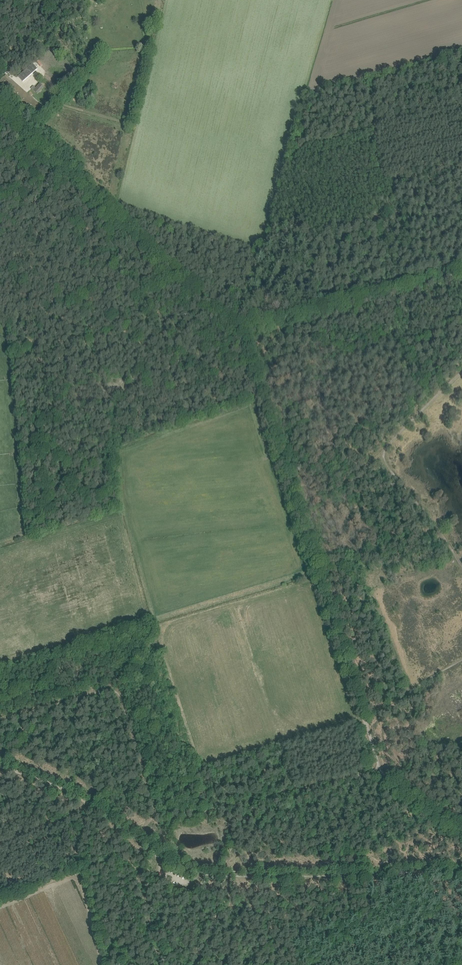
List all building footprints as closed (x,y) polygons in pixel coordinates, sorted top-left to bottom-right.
[(0,82),(0,88),(34,119),(43,108),(6,75),(0,82)] [(36,88),(33,86),(31,88),(38,95),(44,87),(40,83),(36,88)]
